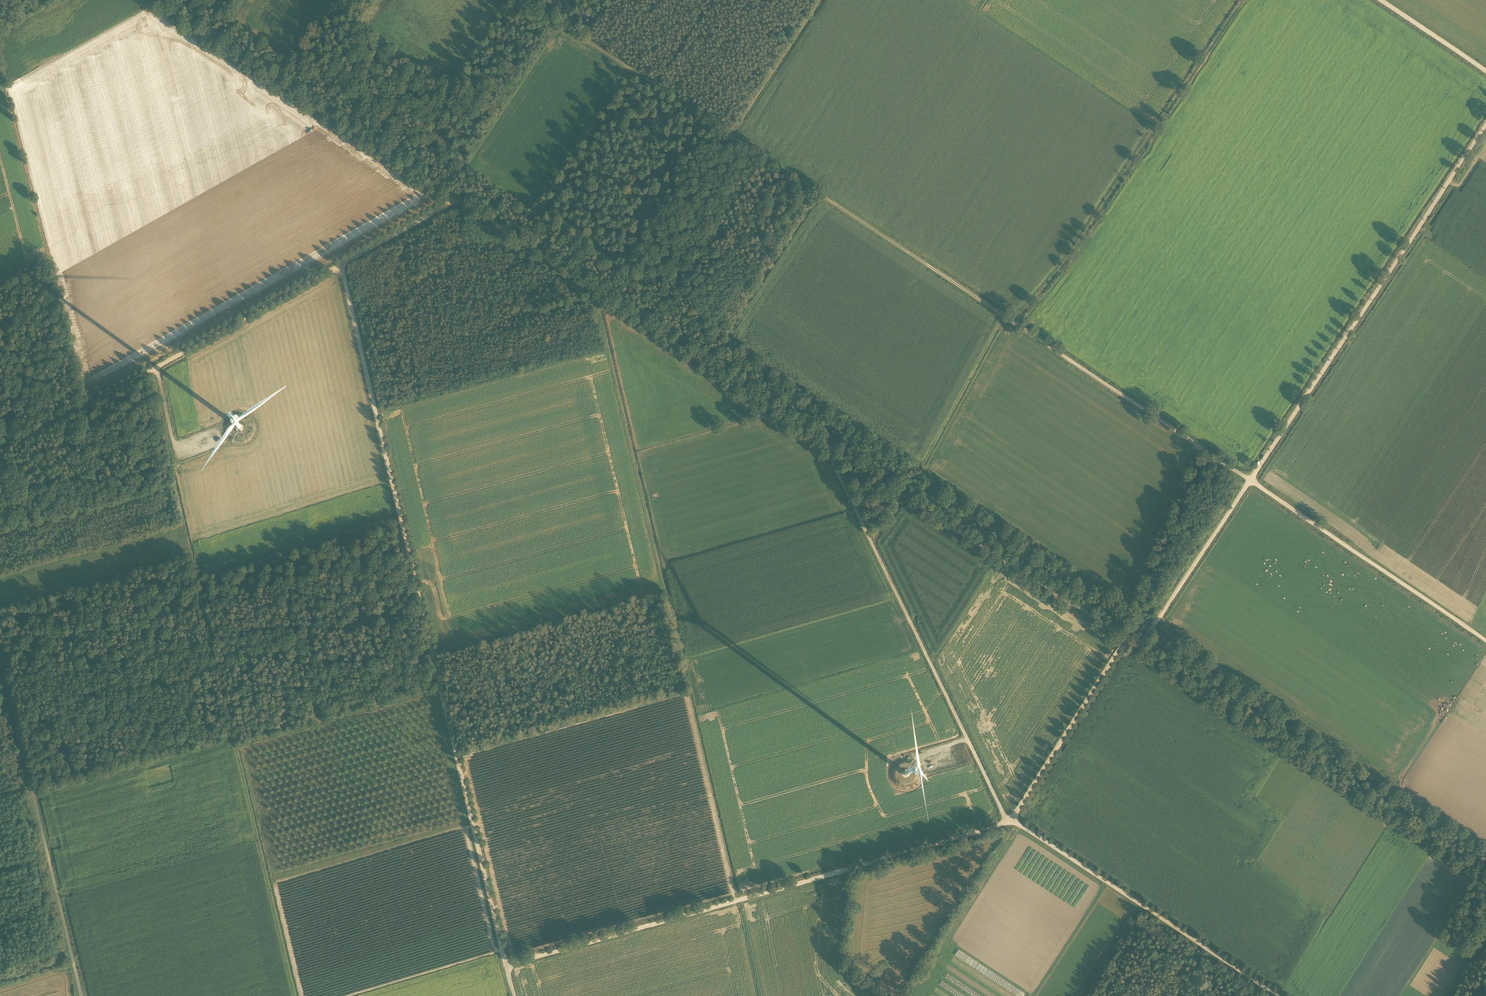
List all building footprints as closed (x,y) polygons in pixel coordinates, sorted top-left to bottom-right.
[(235,428),(235,429),(235,430),(235,431),(236,431),(236,432),(237,432),(238,433),(239,433),(240,433),(241,433),(242,433),(243,433),(244,432),(245,430),(245,429),(246,428),(245,427),(245,426),(245,425),(244,424),(243,424),(242,423),(241,423),(240,422),(239,423),(238,423),(237,423),(237,424),(236,424),(236,425),(235,426),(235,427),(235,428)]
